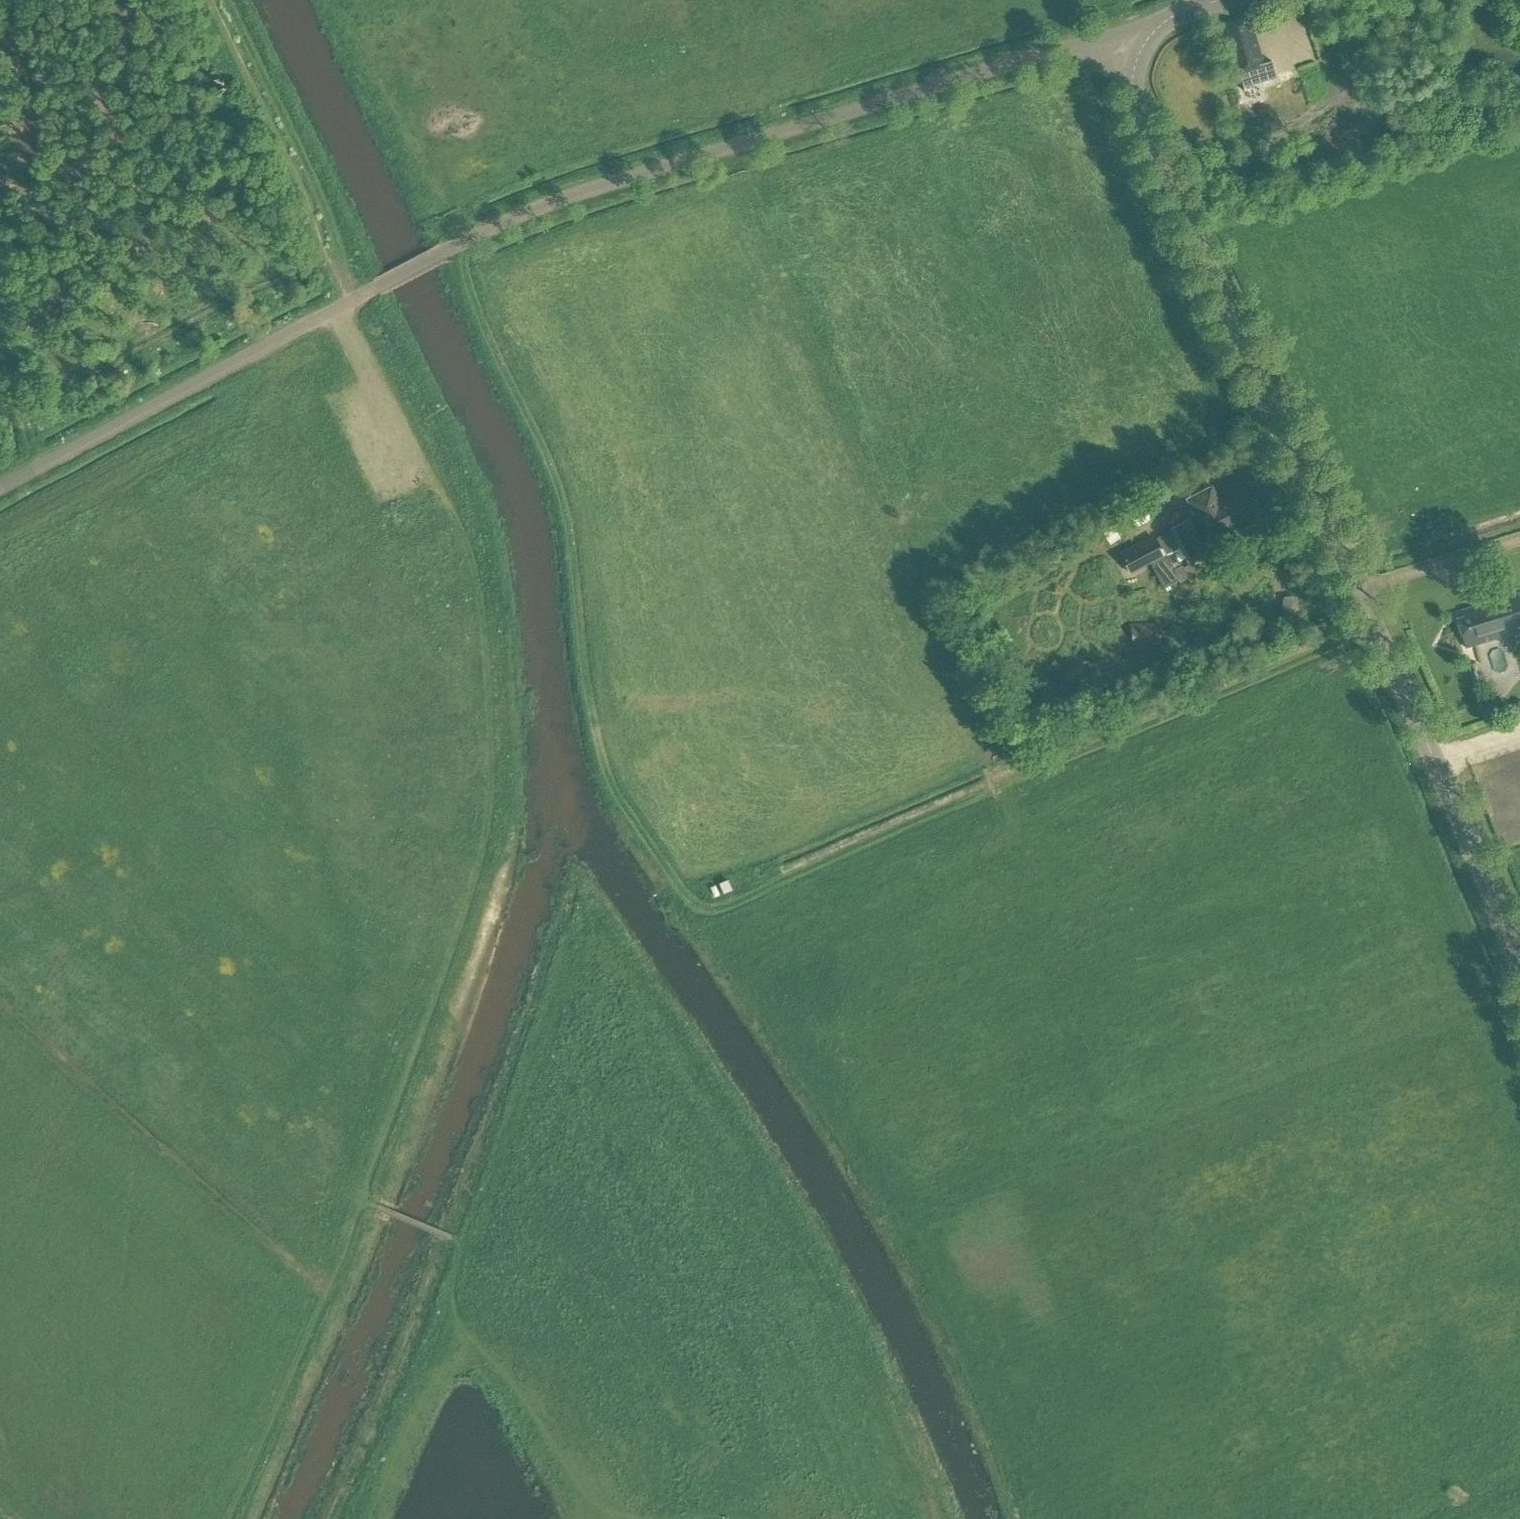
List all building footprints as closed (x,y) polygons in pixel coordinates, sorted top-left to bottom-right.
[(1392,32),(1406,30),(1404,16),(1390,18),(1392,32)] [(1237,74),(1239,82),(1252,78),(1249,71),(1264,66),(1254,32),(1250,34),(1247,26),(1228,32),(1231,39),(1225,41),(1235,75),(1237,74)] [(1286,71),(1273,73),(1277,98),(1290,96),(1286,71)] [(1217,425),(1210,429),(1215,438),(1222,434),(1217,425)] [(1187,501),(1211,546),(1259,521),(1256,515),(1263,511),(1253,493),(1246,497),(1243,490),(1219,502),(1212,488),(1187,501)] [(1188,521),(1171,530),(1190,566),(1207,557),(1188,521)] [(1153,538),(1121,555),(1130,573),(1163,556),(1153,538)] [(1175,552),(1167,556),(1174,570),(1182,566),(1175,552)] [(1457,620),(1466,648),(1519,632),(1519,593),(1485,604),(1486,606),(1477,609),(1476,607),(1463,611),(1465,618),(1457,620)] [(720,884),(724,895),(733,891),(729,880),(720,884)]
